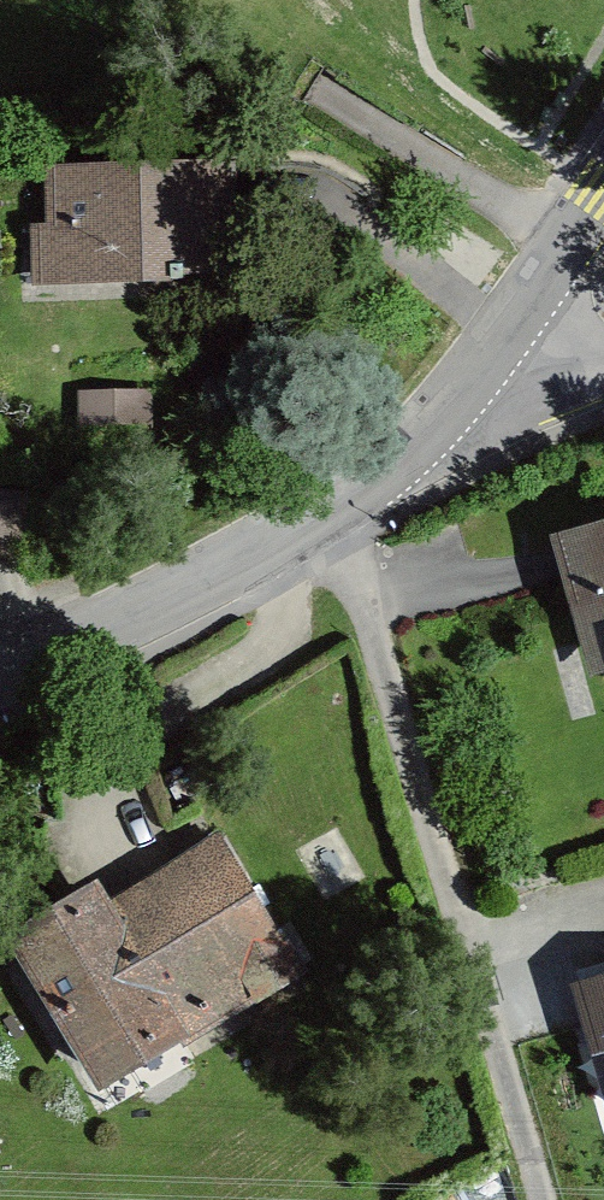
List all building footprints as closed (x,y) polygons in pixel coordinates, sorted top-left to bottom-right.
[(196,175),(26,183),(29,241),(12,244),(14,300),(201,292),(196,175)] [(603,677),(603,530),(544,548),(584,683),(603,677)] [(309,989),(228,844),(98,916),(87,896),(0,944),(0,950),(89,1111),(309,989)] [(595,988),(603,1023),(603,986),(595,988)]
